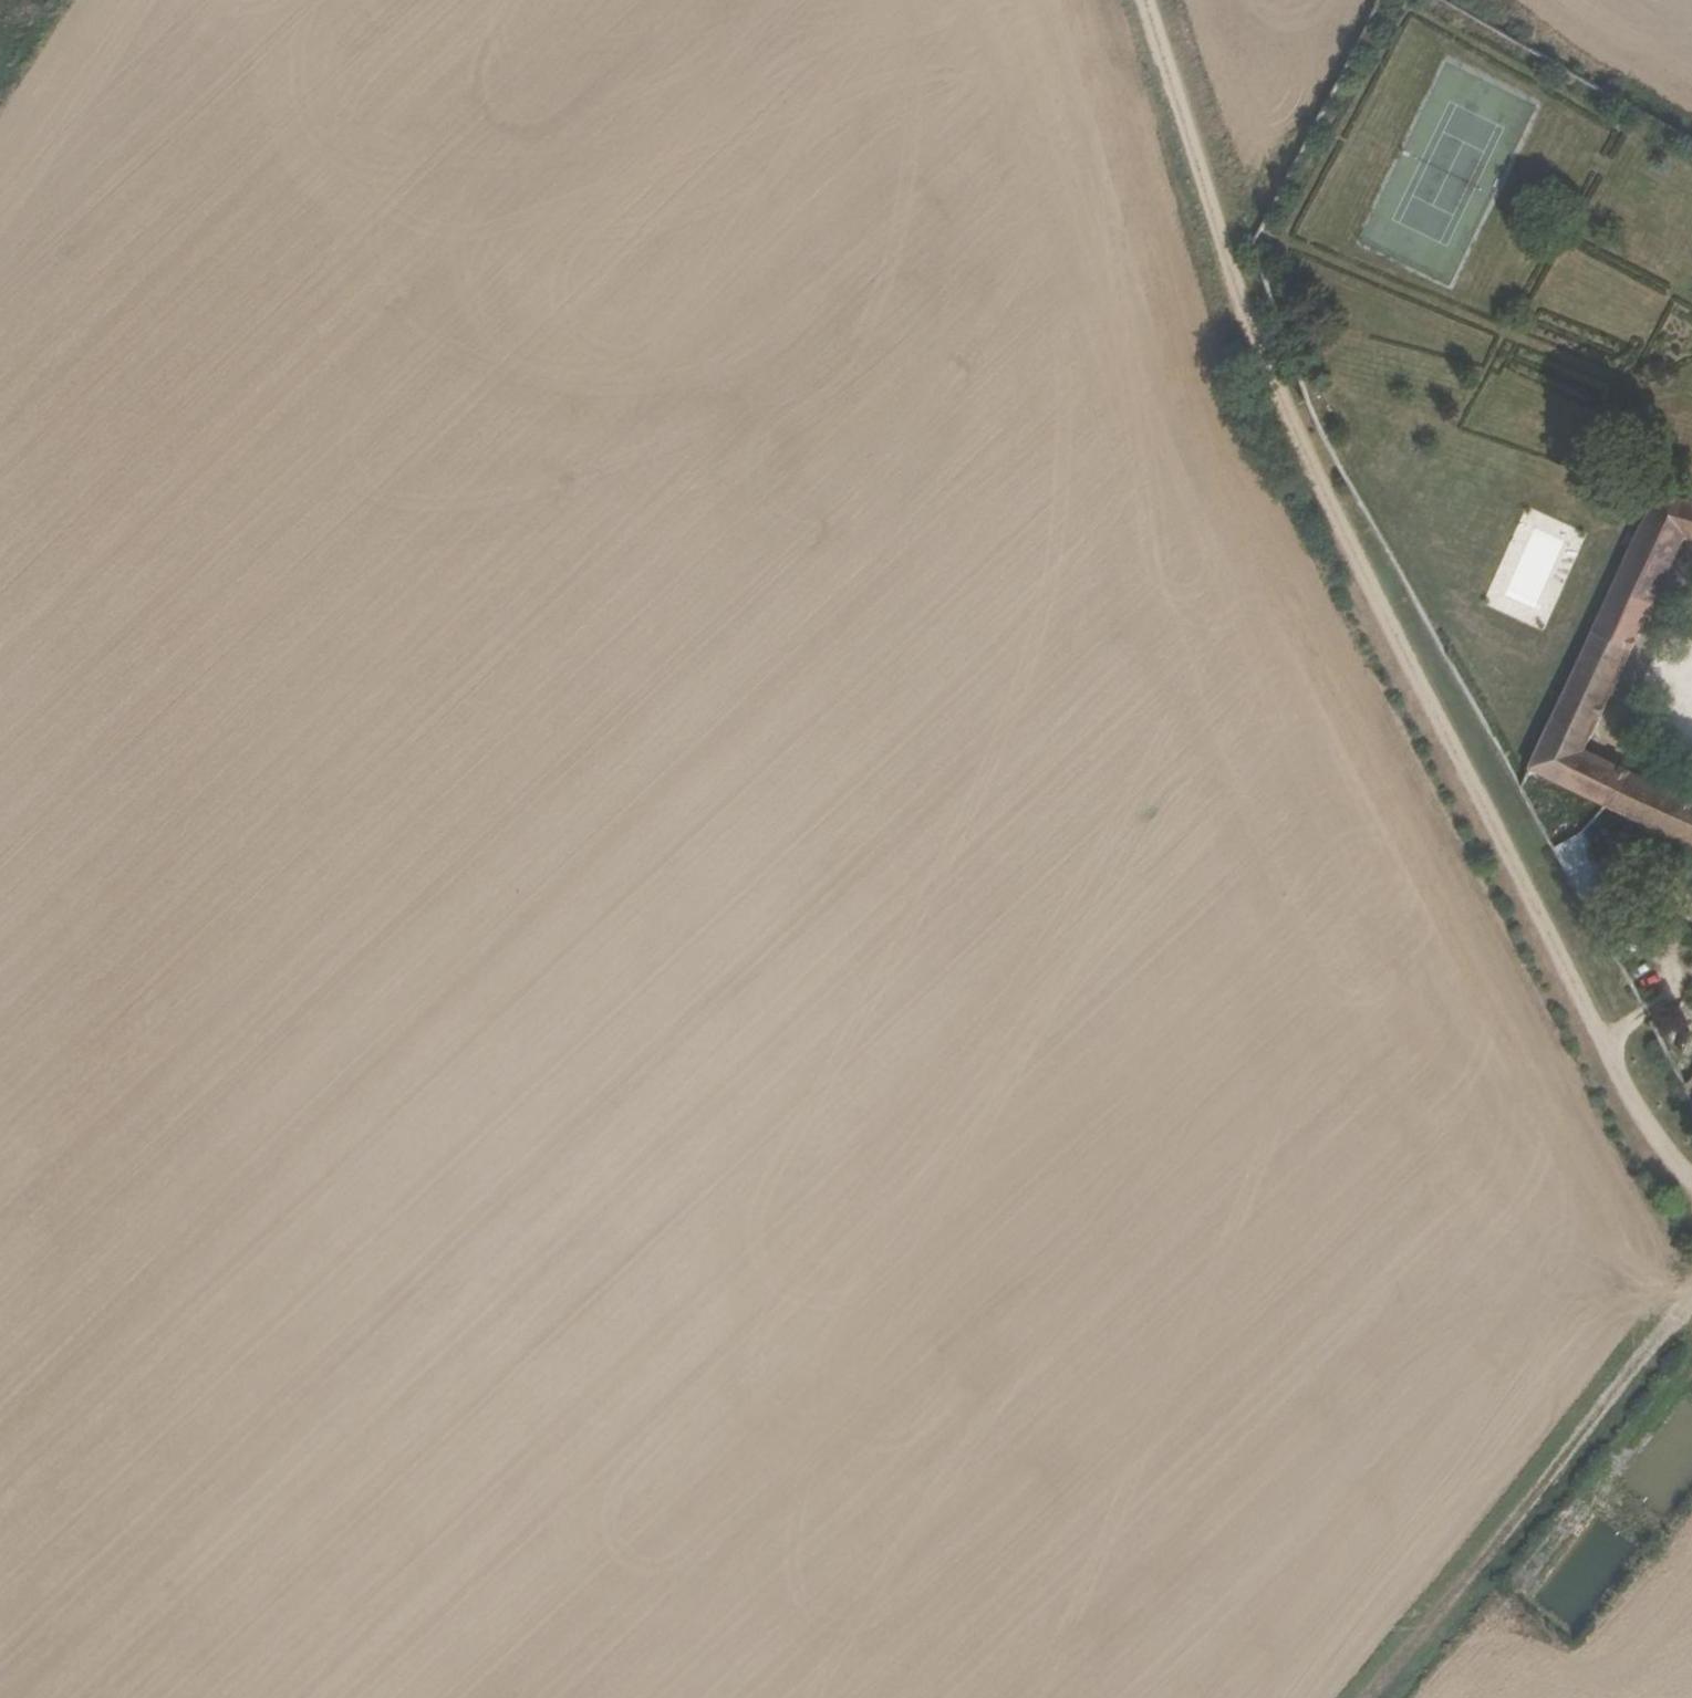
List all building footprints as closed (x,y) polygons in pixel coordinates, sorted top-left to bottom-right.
[(1636,559),(1610,616),(1539,764),(1691,837),(1691,800),(1588,751),(1688,539),(1691,540),(1691,505),(1664,497),(1636,559)] [(1619,930),(1623,928),(1611,904),(1574,840),(1555,850),(1645,1013),(1659,1005),(1619,930)]
